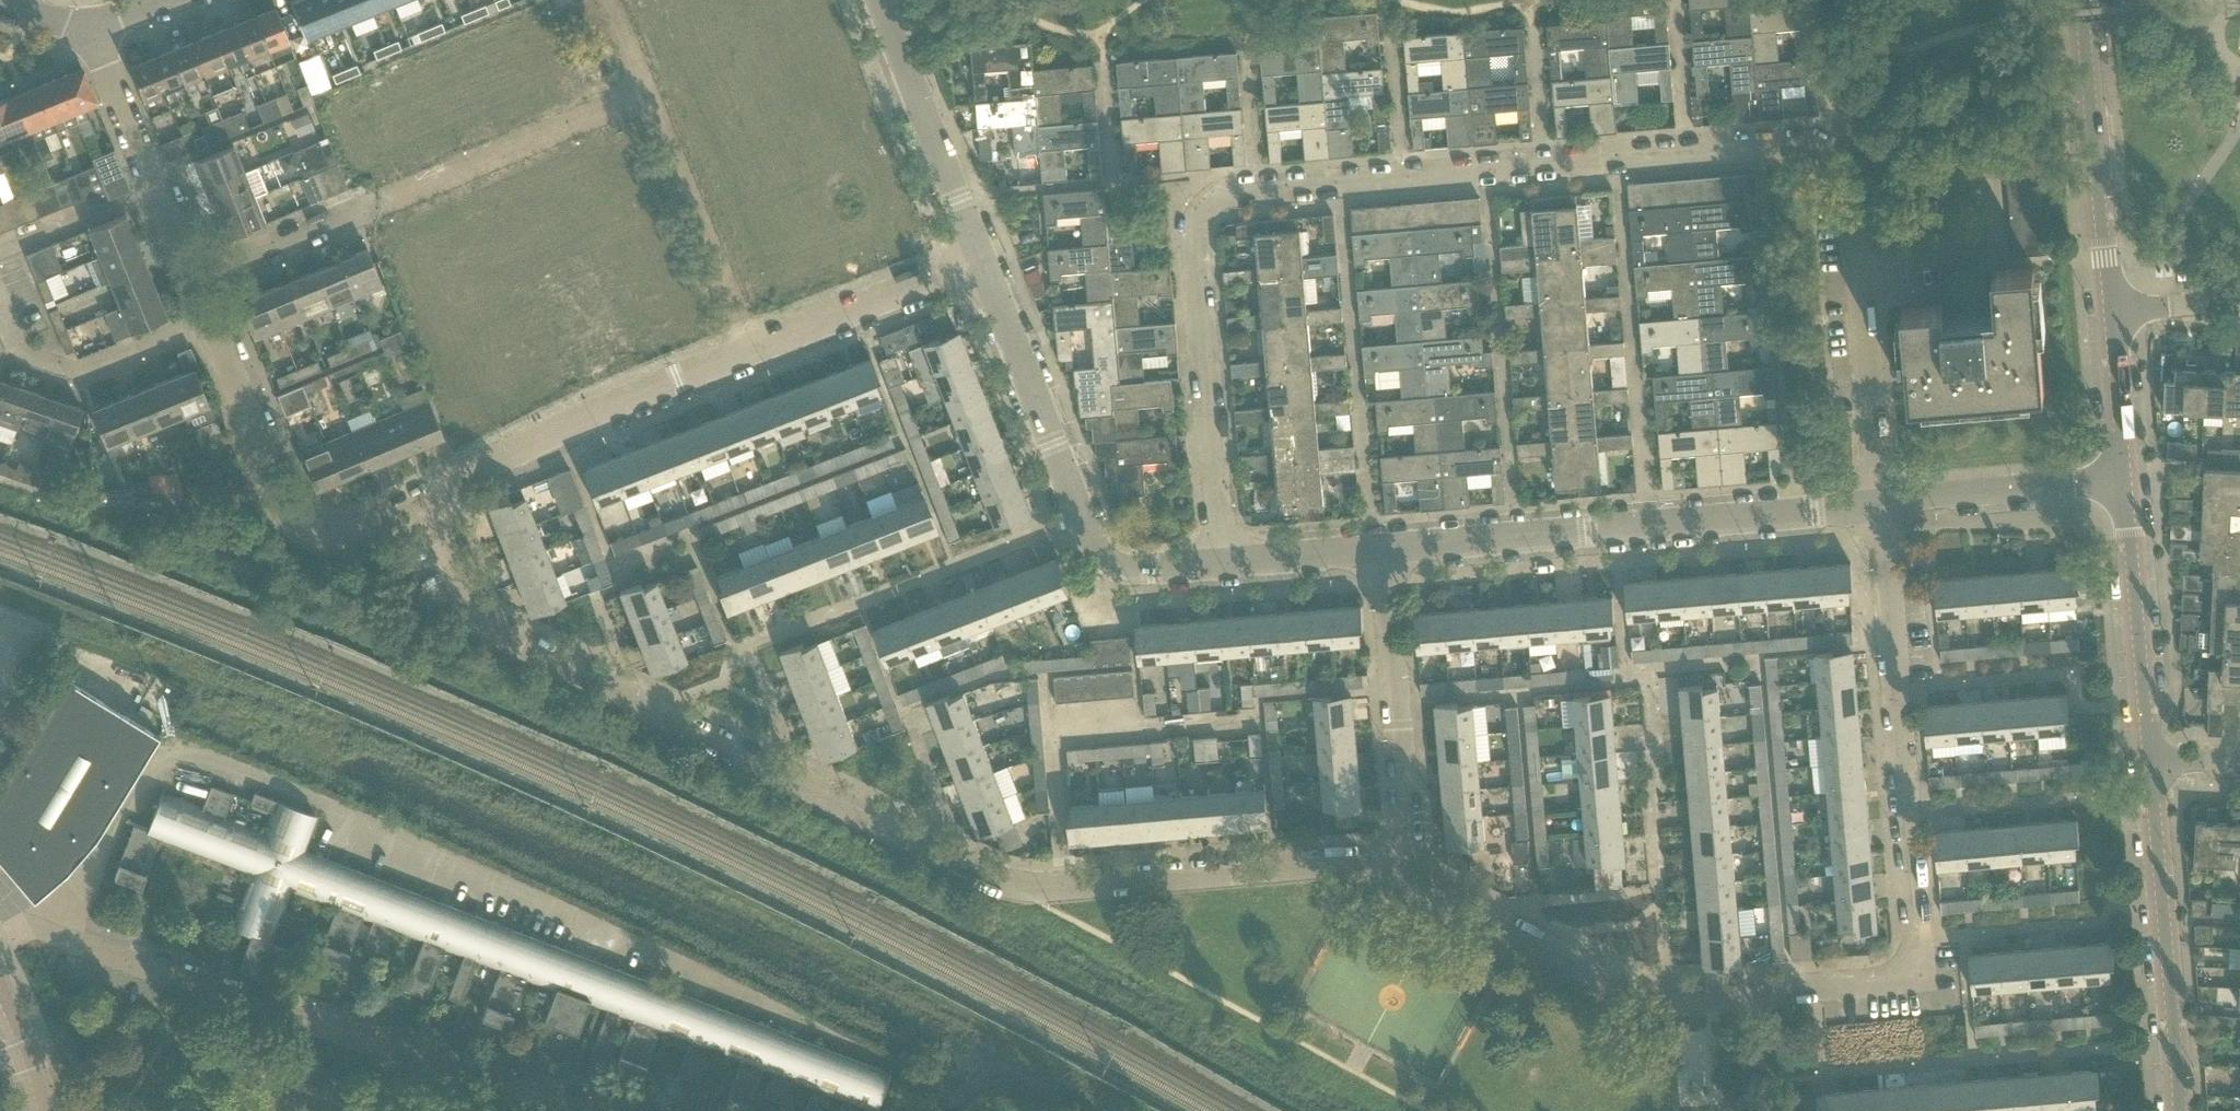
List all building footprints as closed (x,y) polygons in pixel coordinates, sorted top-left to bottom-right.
[(290,1),(305,40),(306,39),(327,30),(314,0),(294,0),(291,1),(290,1)] [(327,30),(349,22),(340,0),(314,0),(327,30)] [(349,22),(371,13),(366,0),(340,0),(349,22)] [(371,13),(393,4),(392,0),(366,0),(371,13)] [(494,1),(498,10),(510,4),(508,0),(498,0),(494,1)] [(668,12),(698,0),(664,0),(668,12)] [(792,11),(820,0),(788,0),(792,11)] [(1607,20),(1610,48),(1635,46),(1632,15),(1655,13),(1658,44),(1670,43),(1666,0),(1605,0),(1607,20)] [(1693,41),(1705,40),(1702,10),(1725,8),(1728,38),(1753,36),(1750,8),(1751,7),(1751,0),(1689,0),(1693,41)] [(1750,8),(1753,36),(1755,64),(1781,62),(1780,61),(1778,30),(1802,28),(1802,35),(1813,34),(1810,2),(1751,7),(1750,8)] [(530,4),(518,8),(521,17),(533,12),(530,4)] [(485,5),(473,10),(476,18),(488,13),(485,5)] [(761,7),(753,11),(758,24),(766,20),(761,7)] [(518,8),(506,14),(509,22),(521,17),(518,8)] [(277,9),(255,17),(268,50),(274,65),(296,57),(285,29),(277,9)] [(473,10),(460,15),(464,23),(476,18),(473,10)] [(1317,17),(1319,44),(1320,44),(1323,73),(1347,71),(1344,39),(1369,37),(1370,44),(1381,43),(1378,12),(1317,17)] [(746,13),(738,17),(744,30),(752,27),(746,13)] [(255,17),(236,25),(255,73),(274,65),(268,50),(255,17)] [(489,20),(477,25),(480,33),(493,28),(489,20)] [(766,20),(758,24),(763,35),(771,32),(766,20)] [(1548,25),(1552,81),(1564,80),(1562,49),(1585,47),(1588,78),(1612,76),(1610,48),(1607,20),(1548,25)] [(441,23),(429,28),(432,36),(444,31),(441,23)] [(236,25),(214,34),(227,66),(239,62),(245,77),(255,73),(236,25)] [(477,25),(465,30),(468,39),(480,33),(477,25)] [(752,27),(744,30),(748,41),(756,38),(752,27)] [(1524,27),(1462,33),(1467,88),(1493,87),(1491,55),(1514,53),(1516,85),(1529,83),(1524,27)] [(429,28),(417,33),(420,41),(432,36),(429,28)] [(1462,33),(1404,38),(1409,93),(1421,92),(1434,91),(1433,80),(1420,81),(1418,61),(1441,59),(1444,90),(1467,88),(1462,33)] [(214,34),(191,43),(211,92),(220,88),(232,83),(225,67),(227,66),(214,34)] [(1733,95),(1735,122),(1735,123),(1759,120),(1757,93),(1758,93),(1755,64),(1753,36),(1728,38),(1705,40),(1693,41),(1698,95),(1698,97),(1700,97),(1709,96),(1706,65),(1730,63),(1733,95)] [(448,37),(436,42),(439,50),(451,45),(448,37)] [(1802,40),(1804,59),(1815,58),(1813,39),(1802,40)] [(397,41),(385,46),(388,54),(401,49),(397,41)] [(1031,41),(971,47),(976,103),(988,102),(985,70),(1009,68),(1011,86),(1004,87),(1005,100),(1036,98),(1034,70),(1031,41)] [(436,42),(424,47),(427,55),(439,50),(436,42)] [(191,43),(171,51),(184,83),(190,100),(200,96),(211,92),(191,43)] [(1675,100),(1670,43),(1658,44),(1635,46),(1610,48),(1612,76),(1615,105),(1629,104),(1640,103),(1637,71),(1660,69),(1662,101),(1675,100)] [(1319,44),(1261,49),(1266,106),(1277,105),(1274,76),(1274,75),(1297,73),(1297,74),(1300,103),(1325,100),(1323,73),(1320,44),(1319,44)] [(385,46),(373,51),(376,59),(388,54),(385,46)] [(171,51),(151,59),(170,108),(180,104),(174,87),(184,83),(171,51)] [(561,52),(540,61),(556,99),(576,90),(561,52)] [(1236,52),(1177,57),(1182,112),(1207,110),(1204,80),(1227,78),(1230,108),(1241,107),(1236,52)] [(407,54),(395,59),(398,67),(411,62),(407,54)] [(1177,57),(1117,62),(1122,117),(1134,116),(1131,86),(1155,84),(1157,114),(1182,112),(1177,57)] [(1758,93),(1757,93),(1759,120),(1785,118),(1782,86),(1805,84),(1808,115),(1819,114),(1815,58),(1804,59),(1780,61),(1781,62),(1755,64),(1758,93)] [(170,108),(151,59),(130,67),(149,116),(170,108)] [(395,59),(383,64),(386,72),(398,67),(395,59)] [(540,61),(520,69),(535,107),(556,99),(540,61)] [(1093,64),(1034,70),(1036,98),(1038,125),(1063,123),(1063,122),(1060,91),(1084,89),(1086,120),(1098,119),(1093,64)] [(356,65),(344,70),(347,78),(350,77),(360,73),(356,65)] [(1323,73),(1325,100),(1330,158),(1354,155),(1349,96),(1372,94),(1375,125),(1387,124),(1384,93),(1385,92),(1383,68),(1347,71),(1323,73)] [(81,69),(59,78),(80,131),(83,139),(94,134),(84,108),(95,104),(81,69)] [(520,69),(499,78),(515,116),(535,107),(520,69)] [(344,70),(332,75),(335,83),(347,78),(344,70)] [(1564,80),(1552,81),(1557,138),(1569,137),(1566,105),(1590,103),(1593,135),(1618,133),(1617,120),(1615,105),(1612,76),(1588,78),(1564,80)] [(59,78),(38,86),(52,122),(51,123),(55,132),(66,128),(69,136),(80,131),(59,78)] [(359,86),(362,94),(374,89),(371,81),(359,86)] [(1534,140),(1529,83),(1516,85),(1493,87),(1467,88),(1472,145),(1498,143),(1495,111),(1518,109),(1521,141),(1534,140)] [(346,84),(334,89),(337,97),(350,92),(346,84)] [(306,85),(296,89),(303,107),(314,103),(311,96),(306,85)] [(38,86),(16,95),(41,159),(52,155),(44,136),(55,132),(51,123),(52,122),(38,86)] [(794,88),(785,91),(789,101),(798,98),(794,88)] [(1421,92),(1409,93),(1414,150),(1425,149),(1432,149),(1431,137),(1424,138),(1423,117),(1446,115),(1449,147),(1472,145),(1467,88),(1444,90),(1434,91),(1421,92)] [(334,89),(322,94),(325,102),(337,97),(334,89)] [(779,94),(771,97),(775,108),(783,104),(779,94)] [(0,101),(0,120),(8,140),(25,133),(29,142),(23,145),(30,163),(41,159),(16,95),(0,101)] [(1698,95),(1691,95),(1694,125),(1703,124),(1700,97),(1698,97),(1698,95)] [(275,98),(266,102),(273,120),(283,116),(275,98)] [(798,98),(789,101),(795,116),(804,112),(798,98)] [(1041,154),(1038,125),(1036,98),(1005,100),(988,102),(976,103),(981,159),(993,158),(990,127),(1013,125),(1016,156),(1041,154)] [(1277,105),(1266,106),(1271,163),(1282,162),(1280,130),(1302,128),(1305,160),(1330,158),(1325,100),(1300,103),(1277,105)] [(266,102),(256,106),(263,124),(273,120),(266,102)] [(783,104),(775,108),(781,122),(789,118),(783,104)] [(1629,104),(1615,105),(1617,120),(1625,119),(1630,113),(1629,104)] [(1207,110),(1182,112),(1187,169),(1189,169),(1211,167),(1209,135),(1232,133),(1235,166),(1246,165),(1241,107),(1230,108),(1207,110)] [(417,112),(396,120),(412,158),(432,150),(417,112)] [(1134,116),(1122,117),(1127,174),(1139,173),(1136,141),(1159,139),(1162,171),(1187,169),(1182,112),(1157,114),(1134,116)] [(232,116),(222,120),(229,137),(239,133),(232,116)] [(1038,125),(1041,154),(1043,181),(1068,179),(1065,148),(1088,146),(1091,177),(1103,176),(1098,119),(1086,120),(1063,122),(1063,123),(1038,125)] [(8,152),(4,142),(8,140),(0,120),(0,155),(8,152)] [(222,120),(212,124),(218,141),(229,137),(222,120)] [(396,120),(376,129),(391,167),(412,158),(396,120)] [(376,129),(355,137),(371,175),(391,167),(376,129)] [(810,129),(802,132),(806,143),(815,139),(810,129)] [(191,132),(182,136),(188,153),(198,150),(191,132)] [(796,135),(787,138),(792,149),(800,146),(796,135)] [(182,136),(171,140),(178,157),(180,156),(188,153),(182,136)] [(355,137),(334,146),(350,184),(371,175),(355,137)] [(320,140),(318,141),(318,142),(320,146),(329,168),(324,170),(335,195),(348,189),(338,164),(329,142),(327,138),(320,140)] [(815,139),(806,143),(812,157),(820,153),(815,139)] [(318,142),(293,152),(299,167),(304,178),(312,175),(324,170),(329,168),(318,142)] [(198,160),(208,186),(245,171),(234,145),(198,160)] [(800,146),(792,149),(797,163),(805,159),(800,146)] [(114,149),(91,159),(94,166),(108,199),(130,189),(114,149)] [(293,152),(279,158),(284,173),(299,167),(293,152)] [(2037,160),(2006,163),(2007,176),(2038,174),(2037,160)] [(94,166),(73,175),(83,200),(83,199),(96,194),(99,202),(108,199),(94,166)] [(208,186),(218,212),(255,197),(267,192),(257,167),(245,172),(245,171),(208,186)] [(324,170),(312,175),(322,200),(335,195),(324,170)] [(827,170),(819,173),(823,184),(832,181),(827,170)] [(1746,200),(1749,200),(1759,199),(1757,173),(1744,174),(1746,200)] [(1733,201),(1746,200),(1744,174),(1731,175),(1733,201)] [(2038,174),(2007,176),(2008,190),(2040,187),(2038,174)] [(73,175),(52,184),(62,208),(83,200),(73,175)] [(322,200),(312,175),(304,178),(299,180),(310,205),(322,200)] [(1718,176),(1721,202),(1733,201),(1731,175),(1718,176)] [(812,176),(804,179),(809,191),(817,188),(812,176)] [(1705,177),(1708,203),(1721,202),(1718,176),(1705,177)] [(1693,178),(1695,205),(1708,203),(1705,177),(1693,178)] [(1682,206),(1688,205),(1695,205),(1693,178),(1680,179),(1682,206)] [(1667,180),(1669,207),(1682,206),(1680,179),(1667,180)] [(1654,181),(1656,208),(1669,207),(1667,180),(1654,181)] [(832,181),(823,184),(829,198),(837,194),(832,181)] [(1654,181),(1641,183),(1644,209),(1656,208),(1654,181)] [(561,182),(553,185),(557,196),(566,193),(561,182)] [(1641,183),(1628,184),(1629,202),(1630,210),(1644,209),(1641,183)] [(52,184),(30,193),(40,217),(62,208),(52,184)] [(1081,215),(1084,246),(1109,243),(1107,215),(1104,187),(1044,193),(1046,224),(1058,223),(1057,217),(1081,215)] [(2008,190),(2009,203),(2041,200),(2040,187),(2008,190)] [(817,188),(809,191),(814,204),(821,201),(822,200),(817,188)] [(30,193),(3,204),(13,228),(40,217),(30,193)] [(566,193),(557,196),(563,210),(571,206),(566,193)] [(1577,206),(1576,195),(1554,197),(1558,254),(1616,249),(1615,237),(1607,237),(1580,240),(1577,206)] [(255,197),(218,212),(229,238),(265,223),(255,197)] [(1469,223),(1472,223),(1482,222),(1480,197),(1467,198),(1469,223)] [(1554,197),(1531,199),(1534,235),(1523,236),(1523,245),(1500,247),(1501,259),(1558,254),(1554,197)] [(1456,224),(1469,223),(1467,198),(1454,199),(1456,224)] [(1441,200),(1443,226),(1456,224),(1454,199),(1441,200)] [(1428,201),(1430,227),(1443,226),(1441,200),(1428,201)] [(1688,205),(1693,260),(1719,258),(1716,228),(1740,226),(1741,233),(1752,232),(1749,200),(1746,200),(1733,201),(1721,202),(1708,203),(1695,205),(1688,205)] [(2009,203),(2010,216),(2042,214),(2041,200),(2009,203)] [(1415,202),(1417,228),(1430,227),(1428,201),(1415,202)] [(1404,229),(1412,228),(1417,228),(1415,202),(1402,204),(1404,229)] [(480,203),(460,211),(475,249),(496,241),(480,203)] [(0,205),(0,233),(13,228),(3,204),(0,205)] [(1392,230),(1404,229),(1402,204),(1389,205),(1392,230)] [(1389,205),(1376,206),(1379,231),(1392,230),(1389,205)] [(1644,209),(1630,210),(1632,241),(1634,265),(1645,264),(1643,240),(1644,240),(1643,233),(1667,231),(1669,262),(1693,260),(1688,205),(1682,206),(1669,207),(1656,208),(1644,209)] [(1376,206),(1364,207),(1366,232),(1379,231),(1376,206)] [(1351,208),(1353,233),(1366,232),(1364,207),(1351,208)] [(1166,210),(1107,215),(1109,243),(1112,272),(1136,270),(1136,269),(1133,238),(1157,236),(1158,243),(1169,242),(1166,210)] [(460,211),(439,220),(455,258),(475,249),(460,211)] [(844,211),(835,214),(840,226),(848,223),(844,211)] [(1331,213),(1321,215),(1325,236),(1335,235),(1331,213)] [(2010,216),(2011,230),(2043,227),(2042,214),(2010,216)] [(89,230),(100,256),(136,241),(126,215),(89,230)] [(829,217),(821,220),(826,233),(834,229),(829,217)] [(1298,218),(1277,220),(1282,279),(1304,277),(1316,276),(1339,274),(1338,260),(1303,263),(1300,229),(1299,229),(1298,218)] [(439,220),(418,228),(434,266),(455,258),(439,220)] [(1224,284),(1259,281),(1282,279),(1277,220),(1237,223),(1238,236),(1255,234),(1258,268),(1223,271),(1224,284)] [(1417,228),(1412,228),(1417,284),(1442,282),(1439,252),(1463,250),(1464,256),(1475,255),(1474,241),(1483,240),(1483,238),(1482,222),(1472,223),(1469,223),(1456,224),(1443,226),(1430,227),(1417,228)] [(578,223),(570,227),(574,237),(583,234),(578,223)] [(848,223),(840,226),(845,239),(854,235),(848,223)] [(1614,225),(1606,226),(1607,237),(1615,237),(1614,225)] [(659,227),(621,243),(630,263),(668,248),(659,227)] [(2011,230),(2012,243),(2044,240),(2043,227),(2011,230)] [(418,228),(398,237),(413,275),(434,266),(418,228)] [(1389,256),(1392,287),(1417,284),(1412,228),(1404,229),(1392,230),(1379,231),(1366,232),(1353,233),(1356,265),(1366,264),(1365,258),(1389,256)] [(834,229),(826,233),(831,245),(839,241),(834,229)] [(583,234),(574,237),(580,251),(588,248),(583,234)] [(1761,236),(1751,237),(1752,254),(1763,254),(1761,236)] [(398,237),(377,246),(393,283),(413,275),(398,237)] [(2044,240),(2012,243),(2013,257),(2045,254),(2044,240)] [(97,287),(110,282),(147,267),(136,241),(100,256),(86,261),(97,287)] [(857,243),(849,247),(854,259),(862,256),(857,243)] [(1086,271),(1089,301),(1114,299),(1112,272),(1109,243),(1084,246),(1049,249),(1051,280),(1063,279),(1062,273),(1086,271)] [(52,245),(26,256),(37,282),(45,278),(63,271),(52,245)] [(668,248),(630,263),(638,284),(676,269),(668,248)] [(842,249),(834,253),(839,265),(847,262),(842,249)] [(1558,254),(1562,299),(1585,298),(1582,265),(1617,262),(1616,249),(1558,254)] [(367,250),(342,260),(357,297),(383,287),(367,250)] [(1537,269),(1540,301),(1562,299),(1558,254),(1501,259),(1502,272),(1537,269)] [(1693,260),(1698,316),(1768,311),(1763,255),(1719,258),(1693,260)] [(342,260),(316,271),(332,308),(357,297),(342,260)] [(1671,287),(1674,318),(1698,316),(1693,260),(1634,265),(1637,297),(1648,296),(1648,289),(1671,287)] [(567,263),(556,268),(559,277),(571,272),(567,263)] [(595,264),(587,267),(592,279),(600,276),(595,264)] [(1112,272),(1114,299),(1116,328),(1141,326),(1141,325),(1138,294),(1162,292),(1163,298),(1174,297),(1171,266),(1136,269),(1136,270),(1112,272)] [(1955,317),(1954,304),(1954,303),(1943,304),(1902,307),(1910,398),(2044,387),(2034,266),(1993,269),(1996,306),(1963,309),(1963,316),(1955,317)] [(110,282),(121,307),(157,292),(147,267),(110,282)] [(556,268),(543,274),(546,282),(559,277),(556,268)] [(676,269),(638,284),(647,305),(685,290),(676,269)] [(1037,269),(1027,273),(1031,284),(1032,284),(1042,280),(1037,269)] [(316,271),(291,281),(306,318),(332,308),(316,271)] [(45,278),(37,282),(45,303),(54,299),(68,294),(59,273),(45,278)] [(600,276),(592,279),(597,292),(605,288),(600,276)] [(1304,277),(1282,279),(1286,325),(1308,323),(1343,320),(1342,307),(1307,310),(1306,303),(1318,302),(1316,276),(1304,277)] [(574,278),(562,283),(565,291),(577,286),(574,278)] [(1229,330),(1263,327),(1286,325),(1282,279),(1259,281),(1262,314),(1228,317),(1229,330)] [(1417,284),(1422,340),(1447,338),(1444,307),(1468,305),(1469,312),(1480,311),(1477,279),(1442,282),(1417,284)] [(526,280),(514,285),(518,294),(530,289),(526,280)] [(291,281),(265,292),(281,329),(306,318),(291,281)] [(562,283),(549,288),(553,297),(565,291),(562,283)] [(1394,312),(1397,342),(1422,340),(1417,284),(1392,287),(1357,290),(1360,321),(1370,320),(1370,314),(1394,312)] [(514,285),(502,291),(505,299),(518,294),(514,285)] [(1619,285),(1607,286),(1607,296),(1620,295),(1619,285)] [(685,290),(647,305),(655,326),(693,310),(685,290)] [(106,313),(117,339),(168,318),(157,292),(121,307),(106,313)] [(281,329),(265,292),(239,302),(255,339),(281,329)] [(533,295),(520,300),(524,308),(536,303),(533,295)] [(1562,299),(1566,346),(1589,344),(1586,311),(1621,308),(1620,295),(1607,296),(1585,298),(1562,299)] [(485,297),(473,302),(476,311),(489,306),(485,297)] [(1080,416),(1086,416),(1114,413),(1111,384),(1121,383),(1116,328),(1114,299),(1089,301),(1053,304),(1055,329),(1058,361),(1066,360),(1066,369),(1073,369),(1075,388),(1077,388),(1080,416)] [(1541,315),(1544,347),(1566,346),(1562,299),(1540,301),(1505,304),(1506,318),(1541,315)] [(520,300),(508,305),(512,313),(524,308),(520,300)] [(1235,300),(1226,301),(1227,311),(1236,310),(1235,300)] [(473,302),(461,307),(464,316),(476,311),(473,302)] [(612,305),(604,308),(609,321),(617,317),(612,305)] [(49,312),(57,333),(66,329),(58,308),(49,312)] [(1651,309),(1640,310),(1641,321),(1652,320),(1651,309)] [(693,310),(655,326),(664,347),(702,331),(693,310)] [(1698,316),(1703,372),(1713,372),(1729,371),(1726,339),(1750,337),(1751,344),(1762,343),(1770,342),(1768,311),(1698,316)] [(492,312),(479,317),(483,325),(495,320),(492,312)] [(445,314),(432,319),(435,328),(448,322),(445,314)] [(1676,343),(1678,374),(1703,372),(1698,316),(1674,318),(1652,320),(1641,321),(1639,321),(1642,351),(1652,350),(1652,345),(1676,343)] [(479,317),(467,322),(471,330),(483,325),(479,317)] [(617,317),(609,321),(614,333),(622,329),(617,317)] [(432,319),(420,324),(424,333),(435,328),(432,319)] [(1116,328),(1121,383),(1146,381),(1143,349),(1167,347),(1168,354),(1179,353),(1176,322),(1141,325),(1141,326),(1116,328)] [(915,323),(880,337),(886,353),(921,340),(915,323)] [(1286,325),(1290,371),(1312,369),(1347,366),(1346,353),(1311,356),(1308,323),(1286,325)] [(1233,377),(1268,373),(1290,371),(1286,325),(1263,327),(1266,360),(1231,363),(1233,377)] [(604,327),(584,336),(599,374),(620,365),(604,327)] [(66,329),(57,333),(65,354),(74,350),(66,329)] [(451,329),(438,334),(441,343),(454,337),(451,329)] [(1622,329),(1610,330),(1611,341),(1611,342),(1623,341),(1622,329)] [(379,341),(382,348),(407,338),(404,330),(379,341)] [(438,334),(426,339),(430,347),(441,343),(438,334)] [(923,343),(910,349),(920,376),(934,371),(947,366),(948,369),(969,361),(959,334),(940,342),(938,337),(923,343)] [(1482,335),(1447,338),(1422,340),(1427,396),(1436,395),(1451,394),(1449,363),(1473,361),(1474,367),(1493,366),(1492,350),(1483,351),(1482,335)] [(584,336),(563,344),(578,382),(599,374),(584,336)] [(625,337),(617,341),(622,353),(630,350),(625,337)] [(407,338),(382,348),(386,358),(411,347),(407,338)] [(2204,412),(2223,413),(2225,383),(2235,384),(2235,370),(2225,369),(2226,355),(2231,355),(2232,339),(2217,339),(2216,369),(2215,383),(2205,382),(2204,412)] [(2223,413),(2239,414),(2239,340),(2237,339),(2235,370),(2235,384),(2225,383),(2223,413)] [(369,340),(348,349),(352,358),(373,349),(369,340)] [(1397,342),(1362,345),(1365,377),(1375,376),(1376,388),(1400,386),(1401,398),(1427,396),(1422,340),(1397,342)] [(1566,346),(1570,392),(1593,390),(1590,357),(1625,354),(1624,341),(1623,341),(1611,342),(1589,344),(1566,346)] [(1545,361),(1548,393),(1570,392),(1566,346),(1544,347),(1509,350),(1510,364),(1545,361)] [(352,358),(348,349),(327,357),(331,366),(352,358)] [(542,353),(522,361),(537,399),(558,391),(542,353)] [(2196,368),(2186,368),(2187,354),(2161,353),(2160,381),(2165,381),(2164,410),(2184,411),(2186,381),(2195,382),(2196,368)] [(2184,411),(2204,412),(2205,382),(2215,383),(2216,369),(2206,369),(2207,355),(2196,354),(2196,368),(2195,382),(2186,381),(2184,411)] [(375,355),(354,363),(357,372),(378,363),(375,355)] [(901,383),(905,382),(894,356),(879,362),(889,388),(901,383)] [(871,358),(844,369),(851,387),(847,388),(853,404),(854,404),(858,413),(882,403),(879,395),(880,394),(874,381),(879,379),(871,358)] [(318,361),(297,370),(301,379),(322,370),(318,361)] [(522,361),(501,370),(517,408),(537,399),(522,361)] [(934,371),(920,376),(930,402),(944,396),(957,391),(958,394),(979,386),(969,361),(948,369),(947,366),(934,371)] [(357,372),(354,363),(333,372),(337,380),(357,372)] [(1713,372),(1718,427),(1743,425),(1740,394),(1765,392),(1765,399),(1776,398),(1773,367),(1729,371),(1713,372)] [(195,369),(169,379),(183,416),(190,431),(222,418),(215,402),(209,404),(195,369)] [(844,369),(818,379),(825,397),(821,398),(827,414),(853,404),(847,388),(851,387),(844,369)] [(1290,371),(1294,417),(1316,415),(1351,412),(1350,399),(1315,402),(1312,369),(1290,371)] [(301,379),(297,370),(276,378),(280,387),(301,379)] [(501,370),(480,378),(496,416),(517,408),(501,370)] [(1237,422),(1272,419),(1294,417),(1290,371),(1268,373),(1270,406),(1235,409),(1237,422)] [(1690,398),(1692,429),(1718,427),(1713,372),(1703,372),(1678,374),(1652,376),(1655,407),(1657,427),(1667,426),(1665,406),(1666,400),(1690,398)] [(324,376),(303,384),(306,393),(328,384),(324,376)] [(480,378),(460,387),(475,425),(496,416),(480,378)] [(1094,441),(1096,440),(1116,439),(1116,440),(1142,438),(1139,406),(1164,404),(1164,410),(1175,410),(1172,378),(1146,381),(1121,383),(1111,384),(1114,413),(1086,416),(1087,427),(1092,426),(1094,441)] [(1624,378),(1612,379),(1613,388),(1625,387),(1624,378)] [(169,379),(143,390),(158,426),(183,416),(169,379)] [(818,379),(792,389),(799,407),(795,408),(802,424),(827,414),(821,398),(825,397),(818,379)] [(17,429),(30,391),(4,382),(0,394),(0,423),(17,429)] [(277,395),(285,415),(310,405),(302,385),(277,395)] [(944,396),(954,423),(967,418),(968,421),(989,413),(979,386),(958,394),(957,391),(944,396)] [(460,387),(439,395),(455,433),(475,425),(460,387)] [(1570,392),(1574,438),(1597,436),(1594,403),(1629,400),(1628,387),(1625,387),(1613,388),(1593,390),(1570,392)] [(901,388),(891,392),(899,414),(909,410),(901,388)] [(792,389),(767,399),(774,417),(770,418),(776,434),(802,424),(795,408),(799,407),(792,389)] [(143,390),(118,400),(132,436),(158,426),(143,390)] [(1436,395),(1441,451),(1465,449),(1463,418),(1486,416),(1487,423),(1499,422),(1496,390),(1451,394),(1436,395)] [(17,429),(43,438),(56,400),(30,391),(17,429)] [(1549,407),(1552,440),(1574,438),(1570,392),(1548,393),(1513,396),(1515,410),(1549,407)] [(1413,423),(1416,454),(1441,451),(1436,395),(1427,396),(1401,398),(1376,400),(1378,432),(1389,431),(1388,425),(1413,423)] [(767,399),(741,409),(748,427),(744,428),(751,444),(776,434),(770,418),(774,417),(767,399)] [(35,461),(31,473),(41,477),(45,464),(46,465),(54,442),(70,447),(83,409),(56,400),(43,438),(35,461)] [(132,436),(118,400),(92,410),(106,446),(132,436)] [(428,400),(402,411),(418,448),(444,438),(428,400)] [(1776,406),(1768,407),(1769,423),(1777,422),(1776,406)] [(741,409),(716,419),(723,437),(719,438),(725,454),(751,444),(744,428),(748,427),(741,409)] [(909,410),(899,414),(907,435),(918,431),(909,410)] [(402,411),(377,421),(392,459),(418,448),(402,411)] [(954,423),(964,449),(977,443),(978,446),(999,438),(989,413),(968,421),(967,418),(954,423)] [(1294,417),(1298,463),(1355,458),(1354,445),(1319,448),(1316,415),(1294,417)] [(1239,455),(1240,468),(1298,463),(1294,417),(1272,419),(1274,452),(1239,455)] [(716,419),(690,429),(697,447),(693,448),(699,464),(725,454),(719,438),(723,437),(716,419)] [(377,421),(351,431),(367,469),(392,459),(377,421)] [(1743,425),(1718,427),(1723,484),(1747,481),(1745,451),(1768,449),(1771,479),(1782,478),(1777,422),(1769,423),(1743,425)] [(1718,427),(1692,429),(1657,432),(1659,457),(1660,457),(1663,489),(1675,488),(1672,456),(1696,454),(1698,486),(1723,484),(1718,427)] [(690,429),(664,439),(671,457),(667,458),(673,474),(699,464),(693,448),(697,447),(690,429)] [(348,433),(326,442),(342,480),(367,469),(351,431),(348,433)] [(1597,436),(1574,438),(1579,486),(1601,484),(1598,450),(1633,447),(1632,433),(1597,436)] [(889,435),(868,443),(872,454),(893,446),(889,435)] [(1116,439),(1096,440),(1097,458),(1106,457),(1108,484),(1112,483),(1113,496),(1121,495),(1121,496),(1146,494),(1143,462),(1168,460),(1169,466),(1179,465),(1177,435),(1142,438),(1116,440),(1116,439)] [(964,449),(974,474),(987,469),(988,472),(1009,464),(999,438),(978,446),(977,443),(964,449)] [(1574,438),(1552,440),(1517,443),(1519,457),(1553,454),(1556,488),(1579,486),(1574,438)] [(664,439),(637,449),(644,467),(640,469),(646,485),(673,474),(667,458),(671,457),(664,439)] [(921,439),(911,443),(919,466),(930,462),(921,439)] [(342,480),(326,442),(300,453),(316,490),(342,480)] [(2168,458),(2182,459),(2183,442),(2169,442),(2168,458)] [(2183,442),(2182,459),(2197,460),(2197,443),(2183,442)] [(872,454),(868,443),(845,452),(849,463),(872,454)] [(1465,449),(1441,451),(1445,508),(1470,506),(1468,487),(1492,485),(1493,504),(1506,503),(1505,493),(1501,446),(1465,449)] [(2221,461),(2239,462),(2239,449),(2221,448),(2221,450),(2221,461)] [(637,449),(612,459),(619,477),(615,479),(621,495),(646,485),(640,469),(644,467),(637,449)] [(905,449),(882,457),(887,468),(909,459),(905,449)] [(2207,449),(2207,460),(2221,461),(2221,450),(2207,449)] [(1441,451),(1416,454),(1381,457),(1385,513),(1397,512),(1395,481),(1418,479),(1421,510),(1445,508),(1441,451)] [(837,455),(817,463),(821,473),(841,465),(837,455)] [(1355,458),(1298,463),(1302,510),(1305,510),(1324,508),(1321,474),(1356,471),(1355,458)] [(612,459),(586,469),(593,487),(589,489),(595,505),(601,503),(603,509),(598,511),(609,541),(624,535),(613,505),(609,507),(607,500),(621,495),(615,479),(619,477),(612,459)] [(874,460),(853,469),(857,480),(878,471),(874,460)] [(930,462),(919,466),(927,487),(938,483),(930,462)] [(821,473),(817,463),(794,472),(798,482),(821,473)] [(1298,463),(1240,468),(1241,481),(1277,478),(1280,512),(1302,510),(1298,463)] [(974,474),(984,501),(997,495),(998,498),(1019,490),(1009,464),(988,472),(987,469),(974,474)] [(6,475),(28,483),(31,473),(10,466),(6,475)] [(559,473),(550,477),(558,499),(564,513),(564,514),(583,506),(571,475),(569,469),(559,473)] [(853,469),(831,477),(836,488),(857,480),(853,469)] [(2173,493),(2190,494),(2191,489),(2204,490),(2204,499),(2217,500),(2217,491),(2239,492),(2239,471),(2205,469),(2205,480),(2190,479),(2174,478),(2174,480),(2173,492),(2173,493)] [(176,472),(147,475),(155,491),(177,489),(181,489),(180,483),(176,472)] [(31,473),(28,483),(49,490),(52,481),(31,473)] [(786,475),(766,483),(770,493),(790,485),(786,475)] [(823,480),(800,489),(804,500),(827,491),(823,480)] [(770,493),(766,483),(743,492),(747,502),(770,493)] [(1601,484),(1579,486),(1580,496),(1602,494),(1601,484)] [(211,496),(210,486),(188,488),(189,498),(211,496)] [(177,489),(155,491),(156,501),(178,499),(177,489)] [(800,489),(779,497),(784,508),(804,500),(800,489)] [(997,495),(984,501),(994,526),(1007,520),(1008,523),(1029,515),(1019,490),(998,498),(997,495)] [(156,501),(155,491),(133,493),(134,503),(156,501)] [(941,491),(930,495),(939,517),(949,512),(941,491)] [(2172,513),(2190,513),(2190,509),(2203,510),(2202,519),(2231,521),(2239,521),(2239,492),(2217,491),(2217,500),(2204,499),(2173,498),(2173,500),(2172,511),(2172,513)] [(735,495),(714,503),(718,513),(739,505),(735,495)] [(923,495),(897,506),(903,522),(899,523),(907,542),(933,532),(926,513),(930,512),(923,495)] [(510,499),(489,507),(499,533),(518,526),(519,530),(535,524),(529,510),(525,498),(511,503),(510,499)] [(771,500),(750,509),(754,519),(776,511),(771,500)] [(718,513),(714,503),(691,512),(695,522),(718,513)] [(897,506),(871,516),(878,532),(874,533),(881,552),(907,542),(899,523),(903,522),(897,506)] [(1324,508),(1305,510),(1305,518),(1325,516),(1324,508)] [(750,509),(728,517),(732,528),(754,519),(750,509)] [(585,510),(575,514),(583,534),(593,530),(585,510)] [(683,515),(661,523),(666,534),(687,525),(683,515)] [(871,516),(845,526),(852,542),(848,544),(855,562),(881,552),(874,533),(878,532),(871,516)] [(951,517),(940,521),(949,543),(959,539),(951,517)] [(2171,537),(2201,539),(2215,539),(2214,549),(2239,550),(2239,521),(2231,521),(2202,519),(2202,528),(2189,528),(2189,523),(2172,522),(2172,524),(2171,536),(2171,537)] [(720,520),(698,529),(700,535),(702,539),(724,531),(720,520)] [(666,534),(661,523),(640,532),(644,542),(666,534)] [(499,533),(508,559),(527,551),(529,555),(544,549),(535,524),(519,530),(518,526),(499,533)] [(845,526),(819,536),(825,553),(821,554),(829,573),(855,562),(848,544),(852,542),(845,526)] [(593,530),(583,534),(592,558),(602,554),(593,530)] [(610,543),(614,554),(636,545),(632,534),(610,543)] [(819,536),(793,546),(800,562),(796,564),(803,582),(829,573),(821,554),(825,553),(819,536)] [(2170,557),(2176,557),(2201,558),(2200,559),(2214,560),(2214,570),(2239,571),(2239,550),(2214,549),(2215,539),(2201,539),(2201,548),(2188,548),(2188,543),(2171,542),(2171,544),(2170,555),(2170,557)] [(793,546),(769,556),(775,572),(771,574),(778,592),(803,582),(796,564),(800,562),(793,546)] [(508,559),(519,585),(538,578),(539,581),(555,575),(544,549),(529,555),(527,551),(508,559)] [(769,556),(743,566),(749,582),(745,584),(752,602),(778,592),(771,574),(775,572),(769,556)] [(1060,556),(1033,567),(1041,586),(1037,588),(1043,603),(1069,593),(1064,579),(1068,577),(1060,556)] [(605,561),(595,565),(604,588),(614,584),(605,561)] [(1851,563),(1823,565),(1825,585),(1820,586),(1822,602),(1850,600),(1849,585),(1853,585),(1851,563)] [(1823,565),(1795,568),(1797,588),(1793,588),(1794,604),(1822,602),(1820,586),(1825,585),(1823,565)] [(749,582),(743,566),(716,577),(721,590),(717,591),(726,613),(752,602),(745,584),(749,582)] [(696,567),(686,570),(695,594),(705,590),(696,567)] [(1033,567),(1008,577),(1015,596),(1011,598),(1017,614),(1043,603),(1037,588),(1041,586),(1033,567)] [(2051,589),(2045,589),(2047,606),(2048,606),(2050,620),(2076,618),(2075,613),(2077,612),(2093,611),(2093,609),(2091,577),(2078,578),(2077,567),(2062,568),(2049,569),(2051,589)] [(1795,568),(1768,570),(1769,590),(1765,590),(1767,607),(1794,604),(1793,588),(1797,588),(1795,568)] [(2023,591),(2018,592),(2019,608),(2021,622),(2048,620),(2047,606),(2045,589),(2051,589),(2049,569),(2022,572),(2023,591)] [(1768,570),(1740,572),(1742,593),(1738,593),(1739,609),(1767,607),(1765,590),(1769,590),(1768,570)] [(2183,588),(2213,590),(2227,591),(2226,600),(2239,601),(2239,571),(2214,570),(2214,580),(2200,579),(2201,574),(2184,574),(2184,575),(2183,587),(2183,588)] [(1740,572),(1712,575),(1714,595),(1710,595),(1712,612),(1739,609),(1738,593),(1742,593),(1740,572)] [(2022,572),(1994,574),(1996,594),(1991,594),(1992,611),(2019,608),(2018,592),(2023,591),(2022,572)] [(1994,574),(1966,577),(1968,596),(1964,596),(1965,613),(1992,611),(1991,594),(1996,594),(1994,574)] [(538,578),(519,585),(529,612),(548,604),(550,608),(565,602),(555,575),(539,581),(538,578)] [(1712,575),(1685,577),(1687,597),(1683,598),(1684,614),(1712,612),(1710,595),(1714,595),(1712,575)] [(1008,577),(982,587),(990,606),(985,608),(991,624),(1017,614),(1011,598),(1015,596),(1008,577)] [(1685,577),(1657,580),(1659,600),(1655,600),(1656,617),(1684,614),(1683,598),(1687,597),(1685,577)] [(1968,596),(1966,577),(1938,579),(1940,598),(1936,599),(1937,615),(1965,613),(1964,596),(1968,596)] [(1659,600),(1657,580),(1629,582),(1631,602),(1627,603),(1628,619),(1656,617),(1655,600),(1659,600)] [(620,591),(631,619),(650,611),(651,615),(666,609),(656,582),(642,587),(641,583),(620,591)] [(982,587),(956,597),(964,617),(959,618),(965,634),(991,624),(985,608),(990,606),(982,587)] [(2182,608),(2212,610),(2226,610),(2225,620),(2239,621),(2239,601),(2226,600),(2227,591),(2213,590),(2213,599),(2199,599),(2200,594),(2183,593),(2183,595),(2182,607),(2182,608)] [(412,592),(405,594),(410,608),(417,606),(412,592)] [(1613,596),(1584,599),(1586,621),(1583,621),(1584,636),(1612,634),(1611,619),(1615,619),(1613,596)] [(956,597),(930,607),(938,627),(933,628),(939,644),(944,655),(970,645),(965,634),(959,618),(964,617),(956,597)] [(700,601),(698,601),(700,608),(706,624),(717,620),(708,598),(700,601)] [(1584,599),(1557,601),(1559,624),(1555,624),(1557,638),(1584,636),(1583,621),(1586,621),(1584,599)] [(1557,601),(1529,604),(1531,626),(1528,626),(1529,641),(1557,638),(1555,624),(1559,624),(1557,601)] [(1529,604),(1502,606),(1504,628),(1500,629),(1501,643),(1529,641),(1528,626),(1531,626),(1529,604)] [(650,611),(631,619),(640,644),(659,637),(661,641),(676,635),(675,634),(686,630),(677,605),(666,609),(651,615),(650,611)] [(1362,605),(1334,608),(1336,630),(1331,630),(1333,645),(1361,642),(1360,628),(1364,628),(1362,605)] [(1502,606),(1474,608),(1476,631),(1472,631),(1474,646),(1501,643),(1500,629),(1504,628),(1502,606)] [(930,607),(905,617),(912,637),(907,638),(913,654),(939,644),(933,628),(938,627),(930,607)] [(1334,608),(1306,610),(1308,632),(1304,633),(1305,647),(1333,645),(1331,630),(1336,630),(1334,608)] [(1474,608),(1447,611),(1449,633),(1445,633),(1446,648),(1474,646),(1472,631),(1476,631),(1474,608)] [(1306,610),(1279,612),(1280,635),(1276,635),(1277,650),(1305,647),(1304,633),(1308,632),(1306,610)] [(2181,627),(2198,628),(2225,630),(2224,640),(2239,640),(2239,621),(2225,620),(2226,610),(2212,610),(2212,619),(2198,619),(2198,614),(2182,613),(2182,615),(2181,626),(2181,627)] [(1449,633),(1447,611),(1419,613),(1420,634),(1416,634),(1418,651),(1446,648),(1445,633),(1449,633)] [(1279,612),(1251,615),(1253,637),(1249,638),(1250,652),(1277,650),(1276,635),(1280,635),(1279,612)] [(1251,615),(1223,617),(1225,640),(1221,640),(1222,654),(1250,652),(1249,638),(1253,637),(1251,615)] [(912,637),(905,617),(878,627),(886,647),(881,649),(887,664),(913,654),(907,638),(912,637)] [(1223,617),(1196,620),(1198,642),(1193,642),(1195,657),(1222,654),(1221,640),(1225,640),(1223,617)] [(717,620),(706,624),(714,645),(724,641),(725,641),(717,620)] [(1196,620),(1168,622),(1170,644),(1166,645),(1167,659),(1195,657),(1193,642),(1198,642),(1196,620)] [(1170,644),(1168,622),(1140,624),(1141,645),(1137,645),(1139,662),(1167,659),(1166,645),(1170,644)] [(854,628),(863,651),(873,647),(865,624),(854,628)] [(2180,648),(2186,648),(2201,649),(2224,650),(2223,659),(2239,660),(2239,640),(2224,640),(2225,630),(2198,628),(2197,633),(2181,632),(2180,635),(2180,646),(2180,648)] [(1829,633),(1830,645),(1854,643),(1853,631),(1829,633)] [(1820,634),(1797,636),(1798,647),(1821,645),(1820,634)] [(659,637),(640,644),(650,670),(669,663),(670,667),(686,661),(676,635),(661,641),(659,637)] [(1130,636),(1117,637),(1119,664),(1132,663),(1130,636)] [(1798,647),(1797,636),(1774,638),(1775,649),(1798,647)] [(1117,637),(1104,639),(1106,665),(1119,664),(1117,637)] [(2080,637),(2050,640),(2051,651),(2081,649),(2080,637)] [(1104,639),(1090,640),(1091,649),(1092,654),(1093,666),(1106,665),(1104,639)] [(1765,639),(1742,641),(1743,652),(1766,650),(1765,639)] [(2051,651),(2050,640),(2028,641),(2029,653),(2051,651)] [(1743,652),(1742,641),(1719,643),(1720,654),(1743,652)] [(2019,642),(1995,644),(1996,656),(2020,654),(2019,642)] [(782,652),(792,678),(811,671),(812,675),(828,669),(818,643),(805,648),(803,644),(782,652)] [(1591,643),(1584,644),(1586,668),(1593,667),(1591,643)] [(1613,644),(1601,645),(1603,667),(1614,666),(1615,665),(1618,665),(1616,644),(1613,644)] [(1710,644),(1687,646),(1688,657),(1711,655),(1710,644)] [(1996,656),(1995,644),(1973,646),(1974,658),(1996,656)] [(1688,657),(1687,646),(1664,648),(1665,659),(1688,657)] [(1941,649),(1942,661),(1965,659),(1964,647),(1941,649)] [(1655,649),(1631,651),(1632,662),(1656,660),(1655,649)] [(2195,678),(2208,678),(2208,688),(2222,688),(2222,679),(2239,680),(2239,660),(2223,659),(2224,650),(2201,649),(2200,668),(2196,668),(2195,678)] [(1816,652),(1819,680),(1835,679),(1836,683),(1856,681),(1854,653),(1833,655),(1833,651),(1816,652)] [(1002,654),(981,662),(985,673),(1007,665),(1006,663),(1002,654)] [(1092,654),(1069,656),(1070,668),(1093,666),(1092,654)] [(1765,657),(1767,681),(1779,680),(1777,656),(1765,657)] [(1060,657),(1037,659),(1038,671),(1061,669),(1060,657)] [(878,658),(866,662),(873,681),(885,677),(878,658)] [(1038,671),(1037,659),(1014,661),(1015,673),(1038,671)] [(973,666),(951,674),(955,685),(977,676),(973,666)] [(1603,667),(1595,667),(1596,679),(1615,677),(1614,666),(1603,667)] [(1563,670),(1564,681),(1587,679),(1586,668),(1563,670)] [(792,678),(802,704),(821,697),(822,701),(838,695),(828,669),(812,675),(811,671),(792,678)] [(1133,669),(1120,670),(1122,697),(1135,696),(1133,669)] [(1120,670),(1107,671),(1109,698),(1122,697),(1120,670)] [(1107,671),(1093,673),(1096,699),(1109,698),(1107,671)] [(1554,671),(1532,673),(1533,684),(1555,682),(1554,671)] [(1093,673),(1080,674),(1083,700),(1096,699),(1093,673)] [(1533,684),(1532,673),(1508,675),(1509,686),(1533,684)] [(951,674),(930,682),(934,693),(955,685),(951,674)] [(1080,674),(1067,675),(1069,701),(1083,700),(1080,674)] [(1340,676),(1341,688),(1365,685),(1364,674),(1340,676)] [(1067,675),(1054,676),(1056,703),(1069,701),(1067,675)] [(1335,676),(1308,679),(1309,687),(1309,691),(1336,689),(1335,676)] [(1500,676),(1477,678),(1478,689),(1501,687),(1500,676)] [(885,677),(873,681),(883,707),(895,702),(885,677)] [(39,896),(66,873),(97,838),(159,736),(65,678),(0,783),(0,859),(10,870),(16,865),(18,867),(31,879),(41,894),(38,896),(39,896)] [(1038,678),(1027,679),(1029,702),(1040,701),(1038,678)] [(1283,680),(1285,693),(1306,691),(1305,678),(1283,680)] [(1478,689),(1477,678),(1453,680),(1454,691),(1478,689)] [(1819,680),(1821,708),(1838,707),(1838,710),(1859,709),(1856,681),(1836,683),(1835,679),(1819,680)] [(2194,697),(2207,698),(2207,709),(2209,709),(2222,709),(2223,700),(2236,700),(2239,700),(2239,680),(2222,679),(2222,688),(2208,688),(2195,687),(2194,697)] [(1276,681),(1253,683),(1254,695),(1265,694),(1277,693),(1276,681)] [(1421,683),(1422,694),(1446,692),(1445,681),(1421,683)] [(1253,683),(1241,684),(1244,707),(1255,706),(1254,695),(1253,683)] [(1761,684),(1750,685),(1752,708),(1763,707),(1761,684)] [(1681,687),(1683,715),(1706,713),(1706,717),(1720,716),(1718,687),(1704,689),(1703,685),(1681,687)] [(921,686),(899,694),(903,705),(909,703),(925,696),(921,686)] [(1210,687),(1197,688),(1199,711),(1212,710),(1210,687)] [(1199,711),(1197,688),(1187,689),(1189,712),(1199,711)] [(1780,690),(1768,691),(1770,712),(1782,711),(1780,690)] [(1155,692),(1144,693),(1146,716),(1157,715),(1155,692)] [(928,702),(938,729),(957,721),(959,725),(975,719),(965,693),(951,698),(950,694),(928,702)] [(2066,693),(2039,696),(2041,715),(2037,716),(2038,733),(2065,730),(2064,717),(2068,717),(2066,693)] [(802,704),(812,730),(831,722),(832,727),(848,720),(838,695),(822,701),(821,697),(802,704)] [(1316,696),(1318,724),(1335,723),(1335,727),(1355,726),(1353,697),(1333,699),(1332,695),(1316,696)] [(1590,695),(1574,697),(1577,725),(1591,723),(1591,727),(1614,725),(1611,697),(1592,698),(1592,695),(1590,695)] [(2039,696),(2011,698),(2013,718),(2009,718),(2010,735),(2038,733),(2037,716),(2041,715),(2039,696)] [(2011,698),(1984,701),(1986,720),(1981,721),(1983,738),(2010,735),(2009,718),(2013,718),(2011,698)] [(2223,700),(2222,709),(2224,709),(2223,726),(2235,727),(2236,700),(2223,700)] [(1040,701),(1029,702),(1031,725),(1042,725),(1040,704),(1040,701)] [(1265,702),(1264,702),(1266,725),(1278,724),(1276,701),(1265,702)] [(1958,723),(1953,724),(1955,741),(1956,754),(1984,752),(1983,738),(1981,721),(1986,720),(1984,701),(1956,703),(1958,723)] [(1459,702),(1436,704),(1438,732),(1461,730),(1462,734),(1476,733),(1488,732),(1486,706),(1474,707),(1474,705),(1459,706),(1459,702)] [(1958,723),(1956,703),(1928,706),(1930,726),(1925,726),(1926,743),(1955,741),(1953,724),(1958,723)] [(141,704),(136,712),(148,719),(153,711),(141,704)] [(1535,705),(1524,706),(1526,730),(1537,729),(1535,705)] [(886,710),(894,733),(905,729),(896,706),(886,710)] [(1516,706),(1505,707),(1508,731),(1518,730),(1516,706)] [(1821,708),(1823,736),(1840,734),(1840,738),(1861,736),(1859,709),(1838,710),(1838,707),(1821,708)] [(2208,725),(2208,735),(2222,735),(2223,726),(2224,709),(2222,709),(2209,709),(2208,725)] [(1782,711),(1770,712),(1772,737),(1784,736),(1782,711)] [(1683,715),(1686,742),(1708,740),(1709,744),(1723,743),(1720,716),(1706,717),(1706,713),(1683,715)] [(1764,718),(1752,719),(1754,740),(1766,739),(1764,718)] [(938,729),(948,755),(967,747),(969,751),(985,745),(975,719),(959,725),(957,721),(938,729)] [(831,722),(812,730),(822,756),(841,749),(843,753),(858,747),(848,720),(832,727),(831,722)] [(1318,724),(1321,752),(1337,751),(1337,755),(1357,753),(1355,726),(1335,727),(1335,723),(1318,724)] [(1591,723),(1577,725),(1579,752),(1593,751),(1594,755),(1616,753),(1614,725),(1591,727),(1591,723)] [(1278,729),(1267,730),(1267,732),(1269,753),(1280,752),(1278,729)] [(1438,732),(1441,760),(1464,758),(1464,762),(1479,761),(1476,733),(1462,734),(1461,730),(1438,732)] [(1518,730),(1508,731),(1510,754),(1520,753),(1518,730)] [(1042,733),(1032,734),(1034,757),(1044,756),(1044,751),(1042,733)] [(1249,734),(1250,737),(1251,757),(1263,756),(1261,733),(1249,734)] [(1537,733),(1526,734),(1528,757),(1539,756),(1537,733)] [(1823,736),(1826,763),(1842,762),(1843,765),(1863,764),(1861,736),(1840,738),(1840,734),(1823,736)] [(1217,736),(1205,737),(1207,761),(1219,760),(1217,736)] [(1205,737),(1194,738),(1196,762),(1207,761),(1205,737)] [(1766,739),(1754,740),(1756,766),(1768,765),(1766,739)] [(1686,742),(1688,770),(1711,768),(1711,772),(1725,771),(1723,743),(1709,744),(1708,740),(1686,742)] [(1162,741),(1151,742),(1153,766),(1164,765),(1162,741)] [(1146,743),(1123,745),(1124,756),(1147,754),(1146,743)] [(948,755),(958,780),(977,773),(979,777),(995,771),(985,745),(969,751),(967,747),(948,755)] [(1124,756),(1123,745),(1100,747),(1101,758),(1124,756)] [(1785,745),(1773,746),(1775,768),(1787,766),(1785,745)] [(1068,750),(1069,761),(1092,759),(1092,748),(1068,750)] [(1321,752),(1323,780),(1339,778),(1340,783),(1360,781),(1357,753),(1337,755),(1337,751),(1321,752)] [(1593,751),(1579,752),(1582,780),(1596,778),(1596,782),(1619,780),(1616,753),(1594,755),(1593,751)] [(1044,756),(1034,757),(1036,780),(1046,779),(1044,756)] [(1538,756),(1527,757),(1529,779),(1540,778),(1538,756)] [(1441,760),(1443,787),(1466,785),(1467,789),(1481,788),(1479,761),(1464,762),(1464,758),(1441,760)] [(1281,761),(1270,762),(1272,785),(1283,784),(1281,761)] [(1521,762),(1510,763),(1512,786),(1523,785),(1521,762)] [(1826,763),(1828,791),(1845,789),(1845,793),(1866,791),(1863,764),(1843,765),(1842,762),(1826,763)] [(2090,762),(2068,764),(2069,776),(2069,777),(2091,775),(2090,762)] [(2044,766),(2045,778),(2069,776),(2068,764),(2044,766)] [(1787,766),(1775,768),(1777,792),(1789,791),(1787,766)] [(2016,768),(2017,781),(2041,779),(2040,766),(2016,768)] [(1688,770),(1690,797),(1713,795),(1713,800),(1728,798),(1725,771),(1711,772),(1711,768),(1688,770)] [(2008,769),(1985,771),(1986,784),(2009,781),(2008,769)] [(958,780),(968,806),(987,799),(989,803),(1005,796),(995,771),(979,777),(977,773),(958,780)] [(1986,784),(1985,771),(1962,773),(1963,786),(1986,784)] [(1769,773),(1756,774),(1758,796),(1771,795),(1769,773)] [(1929,776),(1930,789),(1954,786),(1953,774),(1929,776)] [(1339,778),(1323,780),(1325,808),(1339,807),(1340,811),(1362,809),(1360,781),(1340,783),(1339,778)] [(1596,778),(1582,780),(1584,807),(1598,806),(1599,810),(1622,808),(1619,780),(1596,782),(1596,778)] [(1283,784),(1272,785),(1274,808),(1286,807),(1283,784)] [(1443,787),(1445,815),(1469,813),(1469,817),(1483,816),(1481,788),(1467,789),(1466,785),(1443,787)] [(1523,785),(1512,786),(1515,809),(1525,808),(1523,785)] [(577,1033),(588,1004),(607,1011),(591,1051),(603,1056),(618,1015),(632,1021),(615,1068),(641,1078),(658,1033),(689,1045),(672,1090),(693,1098),(712,1051),(739,1061),(722,1109),(727,1110),(746,1110),(762,1069),(771,1074),(763,1094),(785,1103),(793,1082),(812,1090),(805,1110),(807,1110),(817,1110),(824,1093),(842,1101),(838,1110),(852,1110),(854,1105),(869,1110),(876,1110),(890,1073),(377,879),(302,850),(315,814),(275,799),(275,800),(254,792),(250,803),(271,811),(264,830),(225,815),(233,794),(211,786),(203,806),(162,791),(147,830),(134,825),(115,877),(141,887),(160,836),(255,871),(233,928),(251,934),(238,967),(272,980),(284,947),(273,943),(281,922),(302,930),(306,919),(285,910),(292,893),(336,909),(318,956),(344,966),(363,919),(372,923),(364,943),(386,952),(395,931),(423,941),(405,989),(426,997),(445,950),(463,957),(448,997),(460,1002),(475,961),(500,971),(482,1018),(508,1028),(526,981),(554,992),(543,1020),(577,1033)] [(1295,787),(1286,787),(1287,799),(1296,798),(1295,787)] [(1047,788),(1037,789),(1039,813),(1049,812),(1047,788)] [(1126,790),(1127,801),(1155,798),(1154,788),(1126,790)] [(1542,788),(1531,789),(1533,812),(1544,811),(1542,788)] [(1265,789),(1237,791),(1238,807),(1234,807),(1236,829),(1264,827),(1263,806),(1267,806),(1265,789)] [(1828,791),(1831,818),(1847,817),(1847,820),(1868,819),(1866,791),(1845,793),(1845,789),(1828,791)] [(1237,791),(1210,794),(1211,809),(1207,810),(1209,831),(1236,829),(1234,807),(1238,807),(1237,791)] [(1099,794),(1100,803),(1126,801),(1125,792),(1099,794)] [(2239,852),(2239,824),(2236,823),(2237,810),(2239,810),(2239,793),(2228,793),(2226,822),(2226,837),(2216,836),(2215,865),(2236,866),(2237,852),(2239,852)] [(1210,794),(1182,796),(1184,811),(1179,812),(1181,834),(1209,831),(1207,810),(1211,809),(1210,794)] [(1690,797),(1693,825),(1716,823),(1716,827),(1730,826),(1728,798),(1713,800),(1713,795),(1690,797)] [(1771,795),(1758,796),(1761,821),(1773,820),(1771,795)] [(987,799),(968,806),(978,833),(997,825),(999,829),(1015,823),(1005,796),(989,803),(987,799)] [(1182,796),(1155,798),(1156,814),(1152,814),(1154,836),(1181,834),(1179,812),(1184,811),(1182,796)] [(1155,798),(1127,801),(1129,816),(1124,816),(1126,838),(1154,836),(1152,814),(1156,814),(1155,798)] [(1790,800),(1778,801),(1780,823),(1791,822),(1790,800)] [(1126,801),(1100,803),(1101,818),(1097,819),(1099,840),(1126,838),(1124,816),(1129,816),(1127,801),(1126,801)] [(1101,818),(1100,803),(1072,805),(1073,820),(1069,821),(1071,843),(1099,840),(1097,819),(1101,818)] [(1598,806),(1584,807),(1587,835),(1601,833),(1601,838),(1624,836),(1622,808),(1599,810),(1598,806)] [(2194,864),(2215,865),(2216,836),(2226,837),(2226,822),(2217,822),(2217,808),(2207,807),(2207,821),(2196,821),(2194,864)] [(1544,811),(1533,812),(1535,835),(1546,834),(1544,811)] [(1469,813),(1445,815),(1448,843),(1468,841),(1469,846),(1486,844),(1483,816),(1469,817),(1469,813)] [(1526,816),(1515,817),(1517,841),(1527,840),(1528,840),(1526,816)] [(1831,818),(1833,846),(1849,844),(1850,848),(1870,846),(1868,819),(1847,820),(1847,817),(1831,818)] [(2077,819),(2049,821),(2051,841),(2047,842),(2049,859),(2077,856),(2076,842),(2079,842),(2077,819)] [(2049,821),(2021,824),(2023,844),(2020,844),(2021,861),(2049,859),(2047,842),(2051,841),(2049,821)] [(1791,822),(1780,823),(1782,847),(1794,846),(1791,822)] [(1693,825),(1695,852),(1718,850),(1718,855),(1733,853),(1730,826),(1716,827),(1716,823),(1693,825)] [(2021,824),(1994,826),(1995,846),(1992,847),(1993,864),(2021,861),(2020,844),(2023,844),(2021,824)] [(1994,826),(1966,828),(1968,849),(1964,849),(1965,866),(1993,864),(1992,847),(1995,846),(1994,826)] [(1018,827),(1006,830),(1009,845),(1022,843),(1018,827)] [(1774,828),(1761,829),(1763,850),(1776,849),(1774,828)] [(1968,849),(1966,828),(1938,831),(1940,851),(1935,852),(1937,869),(1965,866),(1964,849),(1968,849)] [(1601,833),(1587,835),(1589,863),(1603,862),(1603,866),(1627,864),(1624,836),(1601,838),(1601,833)] [(1517,843),(1512,843),(1513,864),(1529,862),(1528,842),(1517,843)] [(1547,843),(1536,844),(1538,867),(1549,866),(1547,843)] [(1833,846),(1835,873),(1852,872),(1852,875),(1873,874),(1870,846),(1850,848),(1849,844),(1833,846)] [(1776,849),(1763,850),(1766,876),(1778,875),(1776,849)] [(1695,852),(1698,880),(1720,878),(1721,882),(1735,881),(1733,853),(1718,855),(1718,850),(1695,852)] [(1794,855),(1783,856),(1784,878),(1796,877),(1794,855)] [(1835,873),(1838,901),(1854,899),(1854,903),(1875,901),(1873,874),(1852,875),(1852,872),(1835,873)] [(1796,877),(1784,878),(1787,902),(1798,901),(1796,877)] [(1698,880),(1700,907),(1723,905),(1723,910),(1737,909),(1735,881),(1721,882),(1720,878),(1698,880)] [(1779,883),(1766,884),(1768,906),(1780,905),(1779,883)] [(2054,892),(2055,903),(2079,901),(2078,889),(2054,892)] [(2027,894),(2028,906),(2051,904),(2050,892),(2027,894)] [(2019,895),(1996,897),(1997,909),(2020,907),(2019,895)] [(1997,909),(1996,897),(1972,899),(1973,911),(1997,909)] [(2192,898),(2191,915),(2206,916),(2207,899),(2192,898)] [(1854,899),(1838,901),(1840,929),(1855,928),(1855,931),(1878,929),(1875,901),(1854,903),(1854,899)] [(1940,902),(1941,913),(1965,911),(1964,899),(1940,902)] [(1700,907),(1702,935),(1725,933),(1726,937),(1740,936),(1737,909),(1723,910),(1723,905),(1700,907)] [(1780,905),(1768,906),(1770,929),(1782,928),(1780,905)] [(1787,910),(1789,934),(1801,933),(1799,909),(1787,910)] [(2212,925),(2195,924),(2195,940),(2211,940),(2212,925)] [(1801,933),(1789,934),(1792,960),(1812,958),(1810,932),(1801,933)] [(1725,933),(1702,935),(1705,963),(1725,961),(1725,965),(1742,964),(1740,936),(1726,937),(1725,933)] [(1772,937),(1774,961),(1785,960),(1783,936),(1772,937)] [(2112,942),(2085,944),(2086,965),(2082,965),(2083,982),(2111,979),(2110,965),(2114,964),(2112,942)] [(2085,944),(2057,946),(2059,967),(2054,968),(2056,984),(2083,982),(2082,965),(2086,965),(2085,944)] [(2057,946),(2029,949),(2031,970),(2027,970),(2028,986),(2056,984),(2054,968),(2059,967),(2057,946)] [(2029,949),(2002,951),(2004,972),(1999,972),(2000,989),(2028,986),(2027,970),(2031,970),(2029,949)] [(2004,972),(2002,951),(1974,953),(1975,974),(1971,975),(1972,991),(2000,989),(1999,972),(2004,972)] [(2090,1015),(2091,1026),(2115,1024),(2114,1013),(2090,1015)] [(2062,1017),(2063,1029),(2086,1027),(2085,1015),(2062,1017)] [(2054,1018),(2031,1020),(2032,1032),(2055,1030),(2054,1018)] [(2032,1032),(2031,1020),(2008,1022),(2009,1034),(2032,1032)] [(1975,1025),(1976,1037),(2000,1035),(1999,1023),(1975,1025)] [(1677,1032),(1679,1095),(1709,1094),(1707,1031),(1677,1032)] [(2098,1069),(2070,1072),(2072,1091),(2067,1092),(2068,1109),(2096,1106),(2095,1092),(2099,1091),(2098,1069)] [(2118,1082),(2118,1077),(2117,1070),(2100,1071),(2101,1084),(2118,1082)] [(2042,1074),(2044,1094),(2039,1094),(2041,1110),(2042,1110),(2068,1109),(2067,1092),(2072,1091),(2070,1072),(2042,1074)] [(2012,1097),(2013,1110),(2041,1110),(2039,1094),(2044,1094),(2042,1074),(2014,1076),(2016,1096),(2012,1097)] [(1987,1079),(1989,1098),(1984,1099),(1985,1110),(2013,1110),(2012,1097),(2016,1096),(2014,1076),(1987,1079)] [(1959,1081),(1961,1101),(1957,1101),(1957,1110),(1985,1110),(1984,1099),(1989,1098),(1987,1079),(1959,1081)] [(1932,1084),(1933,1103),(1929,1104),(1930,1110),(1957,1110),(1957,1101),(1961,1101),(1959,1081),(1932,1084)] [(1904,1086),(1906,1106),(1901,1106),(1902,1110),(1930,1110),(1929,1104),(1933,1103),(1932,1084),(1904,1086)] [(1877,1088),(1878,1108),(1874,1108),(1874,1110),(1902,1110),(1901,1106),(1906,1106),(1904,1086),(1877,1088)] [(1849,1091),(1851,1110),(1846,1110),(1874,1110),(1874,1108),(1878,1108),(1877,1088),(1849,1091)] [(1849,1091),(1821,1093),(1823,1110),(1846,1110),(1851,1110),(1849,1091)]
